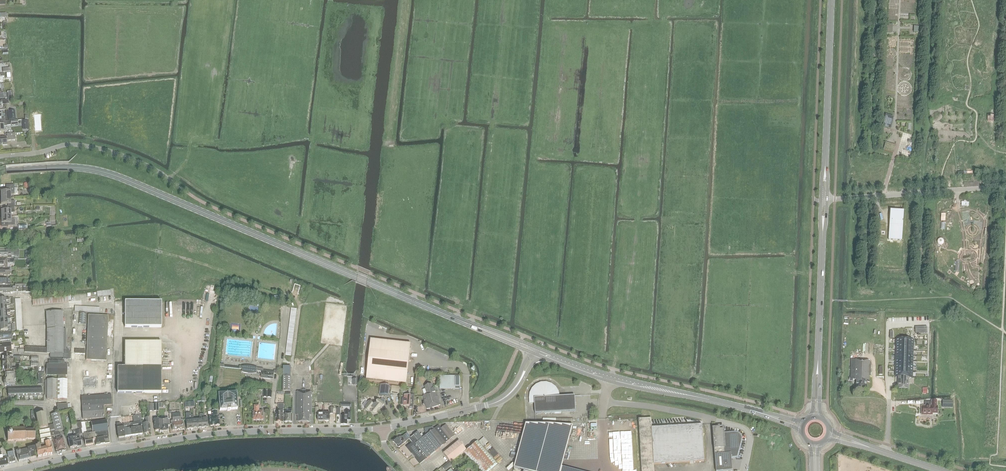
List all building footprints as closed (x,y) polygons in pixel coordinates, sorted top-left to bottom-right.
[(9,121),(16,120),(15,111),(8,111),(9,121)] [(882,127),(890,129),(894,117),(886,115),(882,127)] [(5,132),(4,126),(7,126),(7,125),(11,125),(11,126),(18,125),(18,120),(17,120),(0,122),(0,132),(5,132)] [(7,145),(7,141),(15,140),(14,133),(7,134),(7,137),(0,138),(0,145),(7,145)] [(885,142),(883,150),(893,153),(895,145),(885,142)] [(1,198),(10,197),(10,194),(14,194),(14,185),(6,185),(6,191),(1,191),(1,198)] [(8,207),(15,207),(15,201),(11,201),(10,197),(1,198),(1,204),(8,204),(8,207)] [(15,213),(15,207),(8,207),(8,210),(2,210),(2,216),(11,216),(11,213),(15,213)] [(903,210),(890,209),(888,239),(902,240),(903,210)] [(11,219),(11,216),(2,216),(2,223),(8,223),(8,226),(15,225),(15,219),(11,219)] [(7,257),(7,258),(12,258),(12,256),(13,256),(13,252),(17,252),(17,249),(5,249),(5,252),(0,252),(0,257),(7,257)] [(161,328),(161,302),(125,302),(125,328),(161,328)] [(47,329),(47,348),(47,354),(63,354),(63,329),(63,325),(65,325),(64,322),(63,322),(62,311),(46,312),(47,329)] [(87,313),(79,313),(78,323),(86,323),(87,313)] [(109,316),(89,315),(87,360),(107,361),(109,316)] [(8,340),(13,339),(12,332),(3,333),(3,334),(0,334),(0,339),(1,339),(1,340),(8,340)] [(895,375),(895,377),(898,377),(909,377),(912,377),(913,376),(914,340),(896,339),(895,375)] [(366,380),(406,384),(411,344),(371,340),(366,380)] [(11,352),(10,342),(2,343),(2,346),(0,346),(0,353),(11,352)] [(161,393),(161,343),(125,343),(125,367),(117,367),(117,393),(161,393)] [(856,388),(867,388),(867,382),(869,382),(869,376),(871,376),(871,364),(870,364),(870,360),(851,359),(850,378),(849,378),(849,381),(853,381),(853,379),(856,380),(856,388)] [(67,376),(67,365),(47,365),(47,376),(67,376)] [(274,373),(274,374),(261,372),(261,378),(273,380),(274,373),(276,374),(276,370),(274,370),(274,372),(274,373)] [(4,385),(14,385),(14,381),(15,381),(15,374),(5,374),(5,380),(4,380),(4,385)] [(291,391),(291,376),(283,376),(283,391),(291,391)] [(440,389),(460,389),(460,376),(439,376),(440,389)] [(909,377),(898,377),(897,390),(908,390),(909,377)] [(57,399),(57,380),(47,380),(47,399),(57,399)] [(67,400),(67,380),(57,380),(57,399),(67,400)] [(534,403),(535,413),(535,414),(575,411),(574,396),(559,397),(557,392),(555,388),(551,385),(546,383),(541,384),(536,386),(533,389),(531,393),(530,398),(530,403),(534,403)] [(424,395),(423,396),(427,409),(440,405),(436,391),(435,391),(434,388),(433,389),(431,384),(424,386),(427,394),(424,395)] [(389,386),(380,385),(379,395),(388,396),(389,393),(389,386)] [(399,395),(399,387),(392,386),(391,394),(399,395)] [(236,393),(228,394),(228,391),(218,392),(219,411),(237,410),(236,393)] [(298,422),(309,422),(309,416),(311,416),(311,392),(296,392),(296,415),(298,415),(298,422)] [(410,394),(410,396),(404,395),(404,399),(402,398),(401,405),(403,405),(403,406),(409,407),(409,409),(413,410),(414,395),(410,394)] [(104,405),(112,405),(111,395),(81,396),(83,419),(104,418),(104,405)] [(380,400),(378,400),(376,402),(376,403),(372,403),(371,401),(370,401),(369,401),(367,403),(367,405),(365,408),(365,410),(368,412),(370,412),(373,415),(376,414),(377,413),(377,412),(379,409),(381,409),(384,405),(384,403),(383,402),(380,400)] [(923,413),(926,413),(926,415),(932,415),(932,413),(937,413),(937,406),(936,400),(931,400),(931,402),(925,402),(926,406),(922,406),(923,413)] [(254,420),(263,420),(263,411),(259,411),(259,406),(254,406),(254,411),(253,411),(254,420)] [(217,410),(217,411),(212,411),(212,414),(213,414),(213,416),(209,416),(210,426),(214,426),(215,426),(219,426),(219,416),(217,416),(217,410)] [(347,424),(347,420),(350,420),(351,412),(345,411),(345,416),(341,415),(341,424),(347,424)] [(39,430),(41,444),(36,445),(36,447),(35,447),(35,451),(36,451),(38,458),(42,456),(42,457),(48,455),(52,454),(50,442),(49,442),(49,441),(52,440),(49,428),(48,428),(45,413),(35,415),(38,430),(39,430)] [(49,426),(49,428),(52,440),(53,439),(57,453),(66,451),(62,437),(61,437),(60,434),(59,435),(58,432),(63,430),(59,413),(50,415),(53,425),(49,426)] [(167,416),(160,417),(162,432),(168,431),(168,426),(170,426),(169,420),(168,420),(168,418),(167,416)] [(162,432),(160,417),(157,417),(158,419),(154,420),(155,431),(159,431),(159,432),(162,432)] [(654,464),(704,461),(702,425),(652,428),(651,419),(638,419),(641,470),(654,470),(654,464)] [(109,443),(108,431),(106,420),(91,422),(92,429),(92,431),(93,441),(95,441),(96,445),(109,443)] [(82,429),(81,422),(76,423),(77,429),(72,430),(73,435),(74,435),(75,437),(67,439),(70,449),(82,446),(80,439),(79,435),(82,435),(81,429),(82,429)] [(116,424),(117,428),(118,438),(125,437),(123,427),(122,427),(121,423),(116,424)] [(562,467),(573,426),(526,424),(514,468),(524,470),(577,470),(562,467)] [(428,458),(440,449),(444,446),(446,444),(446,443),(455,436),(446,425),(441,428),(439,425),(434,429),(433,427),(425,428),(426,434),(427,435),(423,438),(418,432),(414,435),(414,436),(409,440),(412,443),(407,447),(420,464),(425,460),(428,458)] [(723,430),(715,431),(715,428),(712,428),(714,449),(716,470),(728,470),(732,470),(731,458),(737,457),(741,441),(742,438),(741,436),(739,434),(737,433),(735,433),(723,434),(723,430)] [(83,433),(85,446),(94,444),(93,442),(93,441),(92,431),(92,429),(86,430),(87,432),(83,433)] [(27,441),(36,440),(35,431),(27,431),(27,430),(7,431),(8,442),(27,441)] [(392,441),(398,448),(410,439),(407,433),(402,437),(397,438),(392,441)] [(479,442),(483,446),(487,442),(483,438),(479,442)] [(447,450),(443,453),(443,454),(451,463),(464,453),(479,470),(488,470),(497,463),(478,441),(467,451),(459,441),(447,450)] [(18,462),(36,458),(34,451),(35,451),(35,447),(27,448),(16,451),(18,462)] [(8,465),(7,464),(9,463),(9,464),(15,463),(15,461),(13,451),(7,452),(7,454),(7,455),(6,452),(2,448),(0,449),(0,451),(1,456),(0,456),(0,467),(8,465)] [(449,462),(442,468),(445,470),(452,465),(449,462)]
